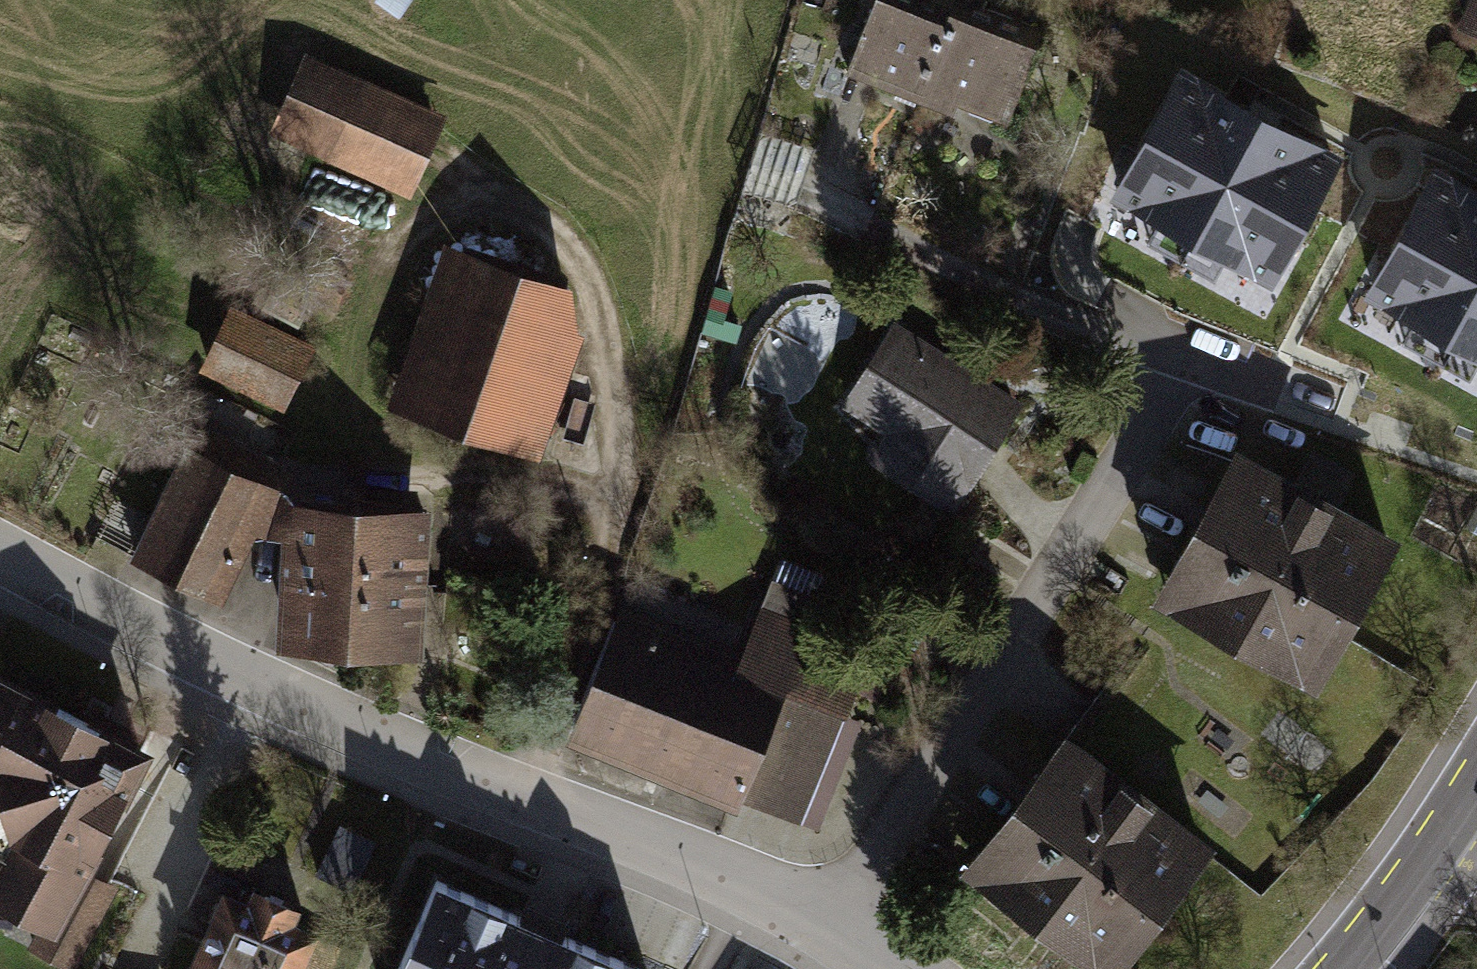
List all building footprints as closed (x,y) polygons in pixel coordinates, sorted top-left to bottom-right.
[(953,8),(933,0),(875,0),(848,68),(918,96),(923,85),(953,8)] [(967,0),(956,0),(953,8),(923,85),(1007,118),(1042,30),(967,0)] [(1476,28),(1476,0),(1475,0),(1466,23),(1476,28)] [(406,174),(429,122),(345,84),(345,86),(308,69),(286,118),(323,135),(322,136),(406,174)] [(1268,273),(1331,159),(1183,77),(1119,190),(1163,215),(1173,197),(1238,233),(1229,251),(1268,273)] [(1437,176),(1374,290),(1416,314),(1426,296),(1476,324),(1476,198),(1437,176)] [(465,258),(452,299),(503,317),(554,334),(547,286),(465,258)] [(411,373),(424,378),(412,412),(464,430),(503,317),(452,299),(430,361),(417,356),(411,373)] [(207,360),(280,394),(302,349),(229,314),(207,360)] [(554,334),(503,317),(464,430),(530,453),(551,392),(541,389),(546,374),(541,372),(554,334)] [(951,501),(1013,403),(896,329),(849,403),(920,448),(904,472),(951,501)] [(244,446),(202,426),(137,558),(214,595),(272,476),(237,460),(244,446)] [(1336,632),(1387,540),(1239,458),(1187,550),(1201,558),(1186,584),(1209,597),(1201,611),(1277,653),(1285,639),(1307,651),(1322,624),(1336,632)] [(1350,486),(1305,463),(1296,481),(1341,504),(1350,486)] [(290,638),(348,642),(352,576),(356,513),(298,509),(290,638)] [(425,517),(356,513),(352,576),(410,580),(412,529),(425,530),(425,517)] [(410,580),(352,576),(348,642),(406,645),(408,608),(423,609),(424,591),(421,590),(422,580),(410,580)] [(614,620),(571,727),(738,795),(781,689),(813,702),(818,689),(848,701),(870,648),(764,605),(738,669),(614,620)] [(142,751),(0,677),(0,779),(17,833),(0,868),(0,897),(46,921),(51,924),(80,868),(142,751)] [(781,689),(738,795),(799,819),(848,701),(818,689),(813,702),(781,689)] [(1137,929),(1201,845),(1066,742),(1002,826),(1015,836),(996,860),(1017,876),(1007,889),(1076,941),(1085,928),(1105,943),(1124,919),(1137,929)] [(377,840),(339,822),(315,872),(353,890),(377,840)] [(112,885),(80,868),(51,924),(46,921),(33,945),(70,964),(112,885)] [(564,935),(560,945),(516,926),(520,916),(436,880),(397,968),(643,968),(564,935)] [(310,933),(285,922),(291,909),(257,893),(251,906),(228,895),(193,968),(293,968),(310,933)] [(814,968),(790,955),(782,968),(813,968),(814,968)]
